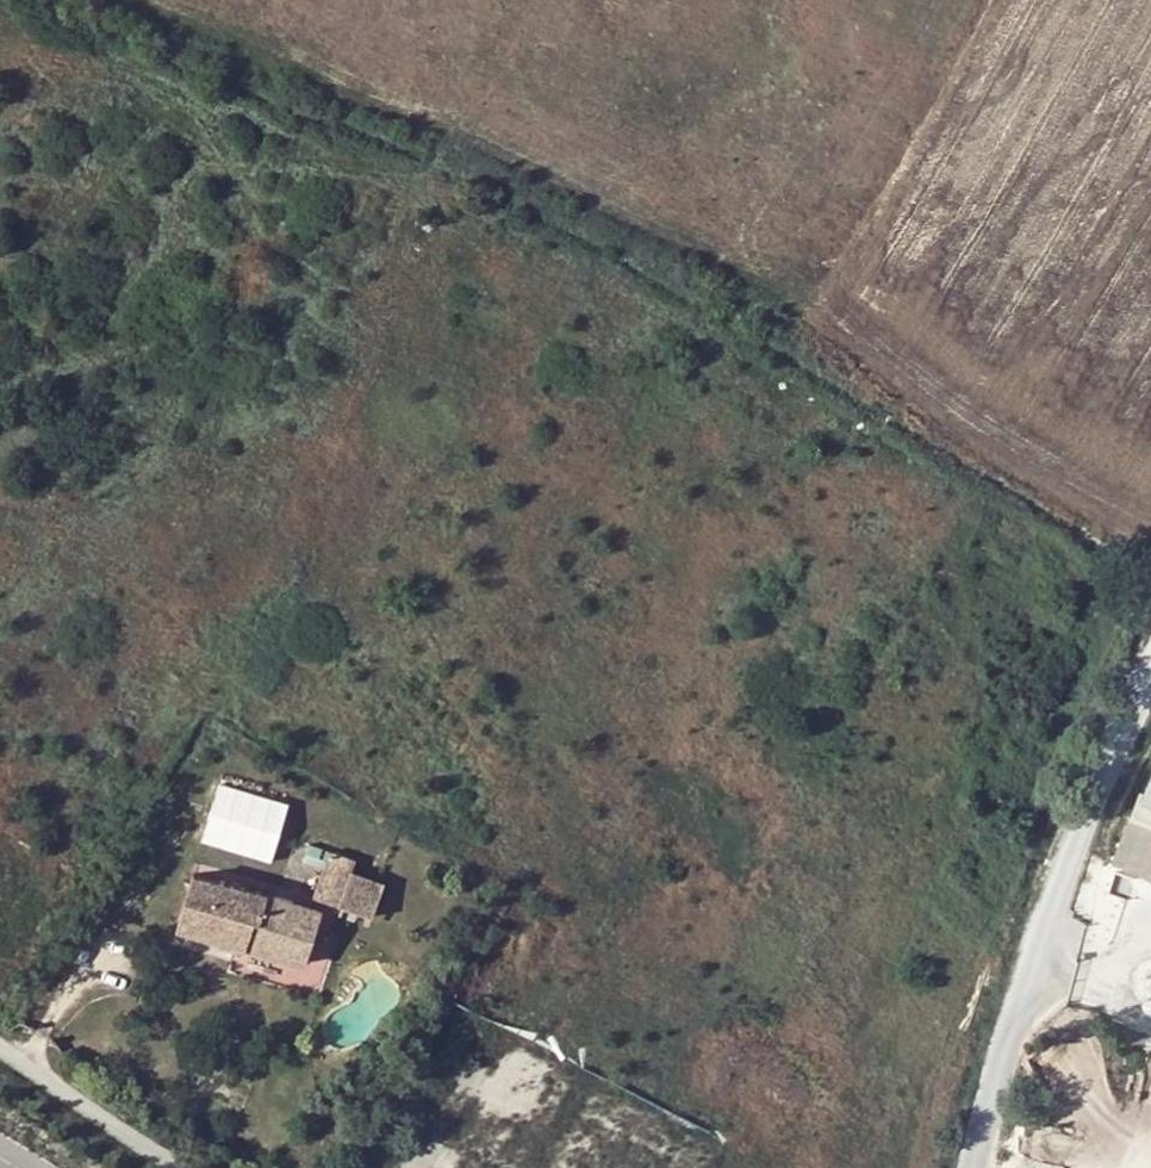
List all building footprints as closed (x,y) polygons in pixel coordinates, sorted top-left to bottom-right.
[(209,840),(280,858),(296,798),(225,780),(209,840)] [(1135,787),(1108,857),(1150,874),(1150,793),(1135,787)] [(308,892),(367,914),(379,880),(347,868),(351,857),(324,848),(308,892)] [(171,928),(298,964),(313,908),(187,873),(171,928)]
